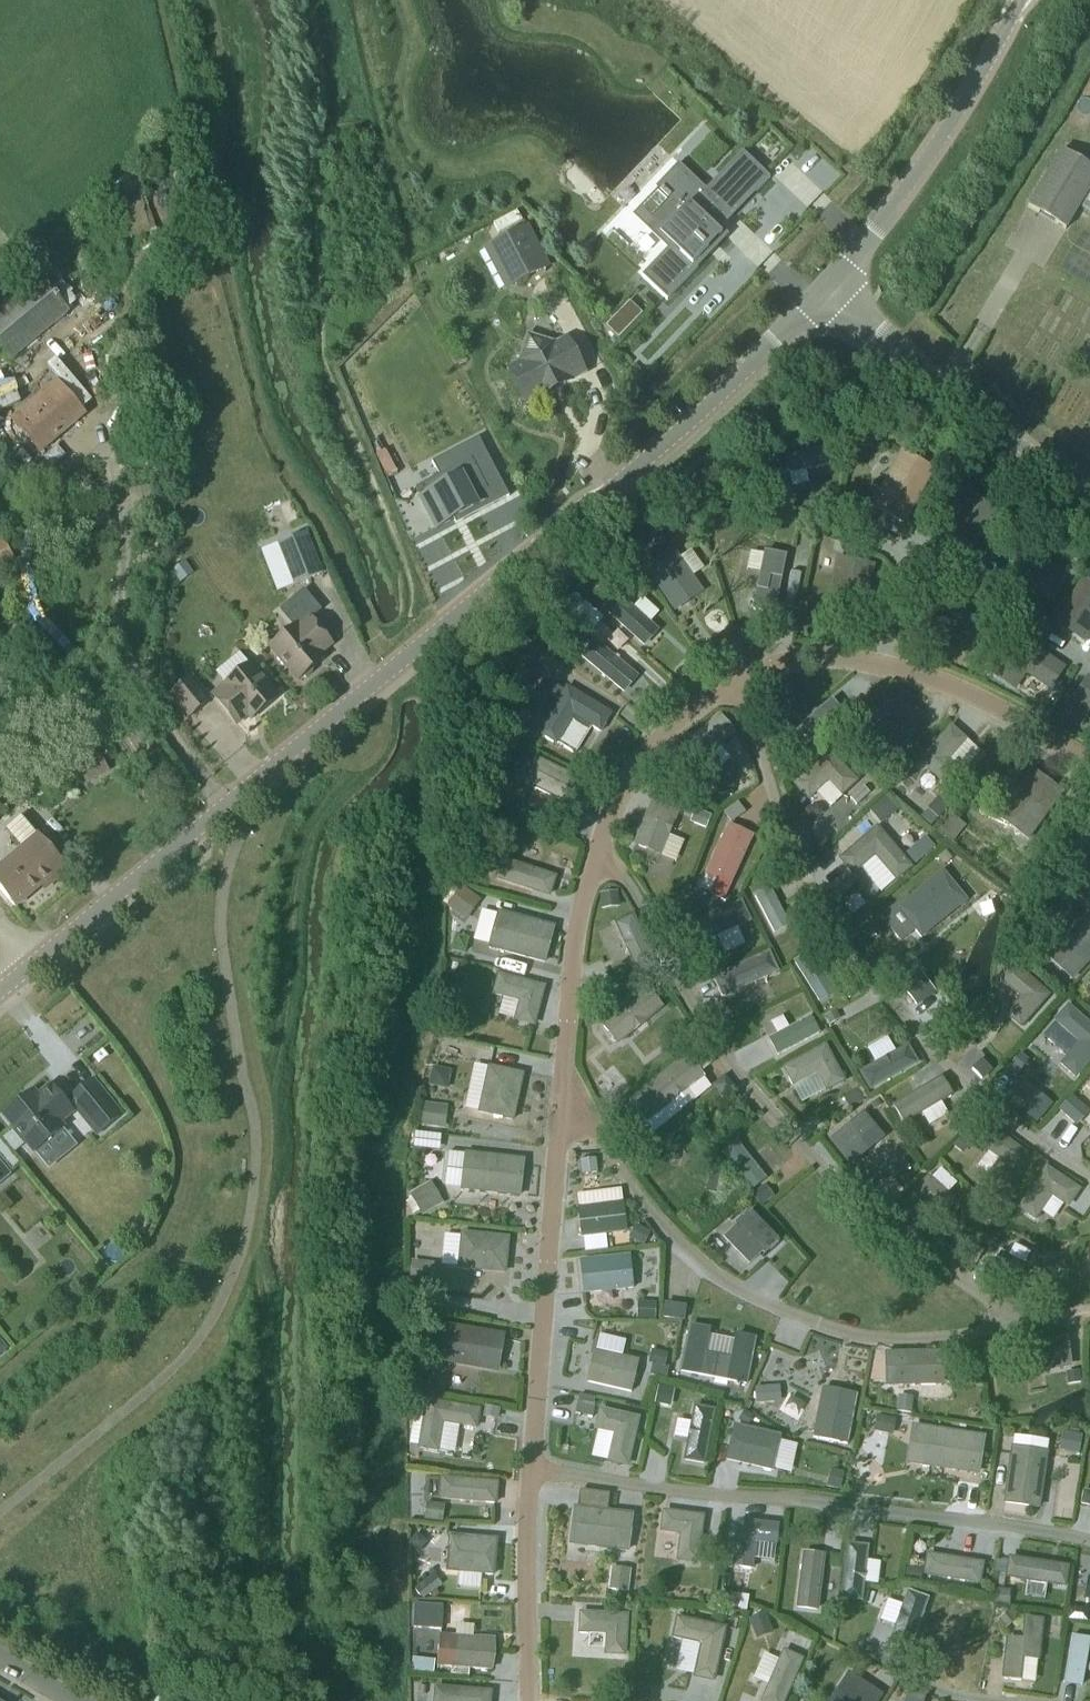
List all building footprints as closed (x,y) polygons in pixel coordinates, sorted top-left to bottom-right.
[(1027,207),(1066,231),(1089,191),(1089,167),(1062,149),(1027,207)] [(642,275),(667,299),(729,235),(722,228),(771,178),(743,151),(706,189),(680,164),(656,188),(658,190),(633,216),(667,249),(642,275)] [(135,180),(110,188),(94,201),(107,246),(150,233),(135,180)] [(516,283),(547,267),(527,228),(495,244),(516,283)] [(12,359),(70,311),(42,278),(0,312),(0,345),(12,359)] [(630,301),(605,326),(619,339),(644,314),(630,301)] [(556,347),(530,339),(522,365),(511,370),(527,402),(583,373),(566,342),(556,347)] [(57,381),(11,420),(40,456),(87,416),(57,381)] [(829,446),(784,456),(788,475),(833,465),(829,446)] [(935,470),(904,453),(874,508),(905,525),(935,470)] [(436,528),(476,505),(471,496),(487,487),(469,456),(414,488),(436,528)] [(151,485),(155,474),(139,469),(135,480),(151,485)] [(970,495),(938,540),(969,562),(1001,517),(970,495)] [(819,503),(818,514),(832,515),(834,505),(819,503)] [(278,544),(294,586),(323,574),(307,533),(278,544)] [(0,541),(0,568),(14,559),(3,540),(0,541)] [(1084,566),(1089,556),(1089,553),(1080,547),(1072,558),(1084,566)] [(1061,573),(1028,551),(998,596),(1031,618),(1061,573)] [(788,557),(765,552),(753,611),(776,615),(788,557)] [(866,618),(877,564),(839,556),(828,610),(866,618)] [(194,573),(186,560),(171,570),(180,583),(194,573)] [(1085,580),(1055,626),(1088,648),(1089,645),(1089,583),(1085,580)] [(617,594),(603,611),(645,648),(659,631),(650,624),(635,610),(617,594)] [(685,654),(709,642),(688,594),(663,606),(685,654)] [(970,610),(934,595),(915,642),(951,657),(970,610)] [(332,644),(309,618),(297,627),(296,626),(271,647),(298,681),(302,678),(307,678),(313,673),(313,668),(324,659),(320,654),(332,644)] [(639,679),(596,641),(581,659),(625,695),(639,679)] [(1054,693),(1068,670),(1033,648),(1007,689),(1017,695),(1029,677),(1054,693)] [(252,719),(278,698),(250,665),(224,686),(225,687),(213,697),(236,724),(248,714),(252,719)] [(192,678),(169,696),(188,719),(210,701),(192,678)] [(1076,702),(1089,711),(1089,679),(1076,702)] [(533,714),(550,720),(560,691),(542,685),(533,714)] [(1071,699),(1077,690),(1069,685),(1063,694),(1071,699)] [(605,737),(617,718),(571,690),(542,736),(561,747),(578,720),(605,737)] [(924,719),(891,699),(864,745),(897,764),(924,719)] [(845,715),(832,700),(787,738),(800,753),(845,715)] [(534,741),(538,734),(545,722),(528,711),(516,731),(534,741)] [(724,716),(687,747),(703,767),(740,737),(724,716)] [(968,745),(951,730),(918,766),(951,795),(966,778),(951,765),(968,745)] [(107,770),(98,755),(79,766),(88,781),(107,770)] [(830,785),(845,799),(860,784),(831,755),(798,788),(813,803),(830,785)] [(587,817),(600,789),(539,760),(526,788),(587,817)] [(1065,797),(1033,774),(999,820),(1031,844),(1065,797)] [(733,797),(736,782),(719,780),(717,794),(733,797)] [(850,799),(857,806),(871,793),(864,786),(850,799)] [(687,804),(657,792),(634,850),(664,862),(687,804)] [(931,825),(949,805),(939,796),(921,816),(931,825)] [(883,821),(897,809),(886,797),(873,809),(883,821)] [(738,801),(724,812),(732,823),(746,812),(738,801)] [(700,810),(694,823),(706,828),(712,815),(700,810)] [(952,844),(966,826),(951,814),(936,832),(952,844)] [(15,908),(62,868),(20,818),(5,830),(22,850),(0,868),(0,890),(15,908)] [(1064,832),(1077,840),(1086,826),(1073,818),(1064,832)] [(754,835),(731,825),(707,877),(731,888),(754,835)] [(877,859),(898,884),(913,871),(878,830),(842,861),(856,877),(877,859)] [(915,846),(925,856),(936,847),(926,836),(915,846)] [(467,858),(462,872),(477,877),(482,863),(467,858)] [(555,901),(562,879),(505,862),(498,884),(555,901)] [(968,904),(944,875),(899,913),(923,942),(968,904)] [(446,907),(466,921),(481,900),(461,887),(447,906),(446,907)] [(1080,895),(1089,904),(1089,889),(1087,887),(1080,895)] [(771,889),(754,898),(774,937),(791,929),(771,889)] [(750,922),(742,904),(686,929),(694,947),(750,922)] [(550,966),(559,931),(501,916),(492,950),(550,966)] [(635,916),(615,925),(637,977),(658,967),(635,916)] [(1088,918),(1048,961),(1074,985),(1089,967),(1089,920),(1088,918)] [(819,1006),(836,995),(809,953),(792,965),(819,1006)] [(776,974),(768,956),(714,981),(722,999),(776,974)] [(1052,1000),(1015,969),(1002,984),(1022,1001),(1007,1019),(1024,1033),(1052,1000)] [(904,989),(918,1007),(935,993),(921,975),(904,989)] [(538,1029),(548,991),(503,978),(498,997),(524,1004),(518,1024),(538,1029)] [(663,1009),(643,984),(602,1017),(622,1042),(663,1009)] [(836,1010),(825,1016),(830,1025),(841,1019),(836,1010)] [(1089,1069),(1089,1028),(1069,1010),(1057,1025),(1082,1046),(1063,1068),(1079,1082),(1089,1069)] [(820,1035),(811,1018),(768,1041),(778,1058),(820,1035)] [(686,1024),(677,1031),(685,1042),(695,1035),(686,1024)] [(921,1065),(909,1046),(859,1074),(871,1094),(921,1065)] [(845,1081),(828,1047),(786,1068),(794,1083),(819,1070),(829,1090),(845,1081)] [(1022,1053),(1011,1065),(1019,1072),(1030,1060),(1022,1053)] [(705,1079),(687,1056),(630,1101),(648,1124),(705,1079)] [(972,1068),(983,1079),(993,1070),(982,1058),(972,1068)] [(516,1114),(524,1078),(491,1071),(481,1117),(518,1125),(520,1115),(516,1114)] [(736,1089),(726,1076),(713,1086),(723,1099),(736,1089)] [(943,1078),(896,1107),(905,1122),(953,1094),(943,1078)] [(4,1116),(5,1117),(35,1153),(64,1129),(60,1124),(73,1113),(98,1143),(127,1119),(96,1081),(67,1105),(51,1086),(38,1097),(33,1092),(4,1116)] [(857,1090),(846,1097),(852,1107),(864,1100),(857,1090)] [(1038,1094),(1023,1111),(1036,1122),(1051,1105),(1038,1094)] [(1060,1109),(1078,1124),(1084,1118),(1083,1110),(1069,1098),(1060,1109)] [(878,1099),(871,1104),(875,1110),(882,1105),(878,1099)] [(418,1125),(442,1127),(444,1106),(420,1103),(418,1125)] [(965,1115),(976,1124),(985,1115),(974,1105),(965,1115)] [(886,1132),(865,1107),(830,1136),(851,1161),(886,1132)] [(25,1145),(13,1130),(2,1139),(14,1154),(25,1145)] [(1001,1157),(984,1183),(1001,1194),(1030,1151),(999,1130),(987,1148),(1001,1157)] [(439,1146),(440,1136),(415,1135),(415,1145),(439,1146)] [(964,1135),(953,1146),(962,1155),(973,1144),(964,1135)] [(736,1144),(720,1156),(750,1194),(766,1182),(736,1144)] [(524,1200),(527,1164),(468,1158),(465,1194),(524,1200)] [(581,1161),(582,1173),(598,1172),(597,1159),(581,1161)] [(903,1159),(898,1163),(889,1171),(888,1172),(895,1180),(910,1167),(903,1159)] [(1082,1186),(1050,1165),(1021,1209),(1036,1219),(1053,1194),(1069,1205),(1082,1186)] [(723,1196),(729,1176),(715,1172),(709,1192),(723,1196)] [(959,1199),(933,1175),(900,1212),(926,1235),(959,1199)] [(410,1195),(413,1198),(415,1203),(420,1212),(423,1216),(440,1207),(427,1185),(410,1195)] [(774,1197),(765,1186),(753,1195),(762,1207),(774,1197)] [(625,1199),(580,1204),(583,1236),(628,1232),(625,1199)] [(776,1243),(754,1214),(731,1231),(745,1248),(735,1256),(744,1268),(776,1243)] [(629,1238),(644,1245),(651,1232),(636,1224),(629,1238)] [(506,1272),(509,1234),(463,1230),(460,1268),(506,1272)] [(952,1234),(943,1243),(953,1253),(962,1244),(952,1234)] [(1054,1255),(1036,1245),(1027,1263),(1004,1251),(993,1271),(1034,1292),(1054,1255)] [(632,1255),(583,1259),(586,1293),(635,1288),(632,1255)] [(410,1280),(435,1283),(437,1264),(412,1261),(410,1280)] [(637,1319),(655,1320),(656,1302),(638,1301),(637,1319)] [(685,1306),(665,1303),(663,1318),(684,1321),(685,1306)] [(435,1318),(423,1317),(421,1330),(434,1332),(435,1318)] [(508,1329),(443,1319),(436,1359),(501,1370),(508,1329)] [(748,1385),(757,1338),(737,1334),(732,1359),(707,1354),(711,1329),(691,1325),(682,1372),(748,1385)] [(1067,1332),(1022,1339),(1027,1372),(1072,1365),(1067,1332)] [(8,1349),(0,1340),(0,1356),(8,1349)] [(641,1358),(597,1348),(589,1382),(633,1392),(641,1358)] [(656,1351),(653,1364),(666,1367),(669,1354),(656,1351)] [(934,1353),(887,1354),(887,1385),(935,1384),(934,1353)] [(642,1390),(650,1356),(643,1354),(634,1388),(642,1390)] [(669,1368),(666,1367),(653,1364),(652,1364),(650,1375),(667,1379),(669,1368)] [(1080,1371),(1066,1373),(1068,1385),(1082,1383),(1080,1371)] [(445,1377),(430,1374),(427,1392),(441,1395),(445,1377)] [(780,1387),(778,1387),(756,1388),(757,1403),(778,1402),(780,1402),(780,1387)] [(858,1395),(824,1389),(814,1439),(849,1445),(858,1395)] [(899,1396),(897,1411),(912,1413),(913,1397),(899,1396)] [(477,1427),(481,1405),(429,1397),(420,1448),(440,1451),(445,1422),(477,1427)] [(575,1414),(593,1417),(596,1404),(594,1404),(578,1400),(575,1414)] [(486,1406),(485,1415),(499,1418),(501,1408),(486,1406)] [(717,1411),(695,1406),(684,1466),(705,1470),(717,1411)] [(629,1465),(640,1415),(602,1407),(598,1428),(616,1432),(610,1461),(629,1465)] [(745,1410),(739,1420),(748,1426),(754,1416),(745,1410)] [(874,1431),(889,1435),(893,1419),(878,1415),(874,1431)] [(978,1473),(984,1433),(912,1422),(906,1462),(978,1473)] [(780,1439),(732,1428),(724,1465),(772,1475),(780,1439)] [(1067,1432),(1063,1451),(1079,1454),(1083,1435),(1067,1432)] [(1048,1449),(1015,1444),(1007,1502),(1040,1507),(1048,1449)] [(845,1473),(832,1470),(828,1486),(840,1490),(845,1473)] [(499,1478),(445,1474),(443,1497),(497,1502),(499,1478)] [(1083,1489),(1080,1504),(1089,1506),(1089,1491),(1083,1489)] [(425,1520),(443,1522),(445,1505),(427,1503),(425,1520)] [(629,1550),(633,1511),(578,1505),(574,1544),(629,1550)] [(703,1513),(666,1509),(663,1531),(681,1533),(679,1560),(698,1562),(703,1513)] [(738,1519),(735,1566),(753,1567),(755,1541),(778,1543),(779,1522),(738,1519)] [(495,1572),(498,1535),(452,1532),(450,1570),(495,1572)] [(419,1552),(427,1543),(418,1534),(409,1543),(419,1552)] [(866,1545),(851,1544),(846,1598),(861,1600),(866,1545)] [(985,1560),(931,1550),(927,1573),(981,1582),(985,1560)] [(824,1556),(802,1554),(795,1612),(818,1614),(824,1556)] [(1066,1585),(1070,1563),(1013,1554),(1009,1576),(1066,1585)] [(923,1568),(908,1565),(905,1580),(921,1583),(923,1568)] [(609,1589),(628,1592),(631,1569),(612,1567),(609,1589)] [(423,1600),(443,1584),(435,1573),(415,1589),(423,1600)] [(1000,1590),(998,1605),(1009,1606),(1010,1591),(1000,1590)] [(930,1600),(909,1592),(889,1646),(911,1654),(930,1600)] [(749,1598),(732,1595),(730,1609),(747,1611),(749,1598)] [(444,1606),(416,1604),(414,1629),(442,1631),(444,1606)] [(628,1612),(582,1609),(581,1632),(608,1633),(607,1653),(626,1654),(628,1612)] [(1067,1618),(1079,1619),(1080,1610),(1068,1609),(1067,1618)] [(1018,1619),(1011,1610),(998,1620),(1006,1629),(1018,1619)] [(766,1613),(749,1619),(757,1638),(773,1632),(766,1613)] [(727,1624),(680,1614),(676,1636),(704,1642),(696,1676),(715,1680),(727,1624)] [(1028,1638),(1010,1636),(1005,1678),(1023,1680),(1026,1657),(1039,1659),(1044,1618),(1030,1616),(1028,1638)] [(493,1669),(495,1637),(441,1634),(439,1666),(493,1669)] [(1074,1634),(1065,1685),(1083,1689),(1089,1652),(1089,1638),(1074,1634)] [(787,1648),(764,1700),(784,1700),(804,1655),(787,1648)] [(436,1661),(413,1659),(412,1673),(435,1675),(436,1661)] [(470,1668),(451,1667),(450,1676),(470,1677),(470,1668)] [(851,1668),(829,1700),(880,1700),(887,1691),(851,1668)] [(493,1688),(438,1684),(437,1700),(492,1700),(493,1688)] [(607,1687),(596,1685),(595,1694),(606,1695),(607,1687)] [(427,1687),(419,1686),(418,1695),(426,1695),(427,1687)] [(633,1689),(634,1700),(653,1700),(651,1687),(633,1689)] [(927,1698),(909,1691),(906,1700),(925,1700),(927,1698)]
